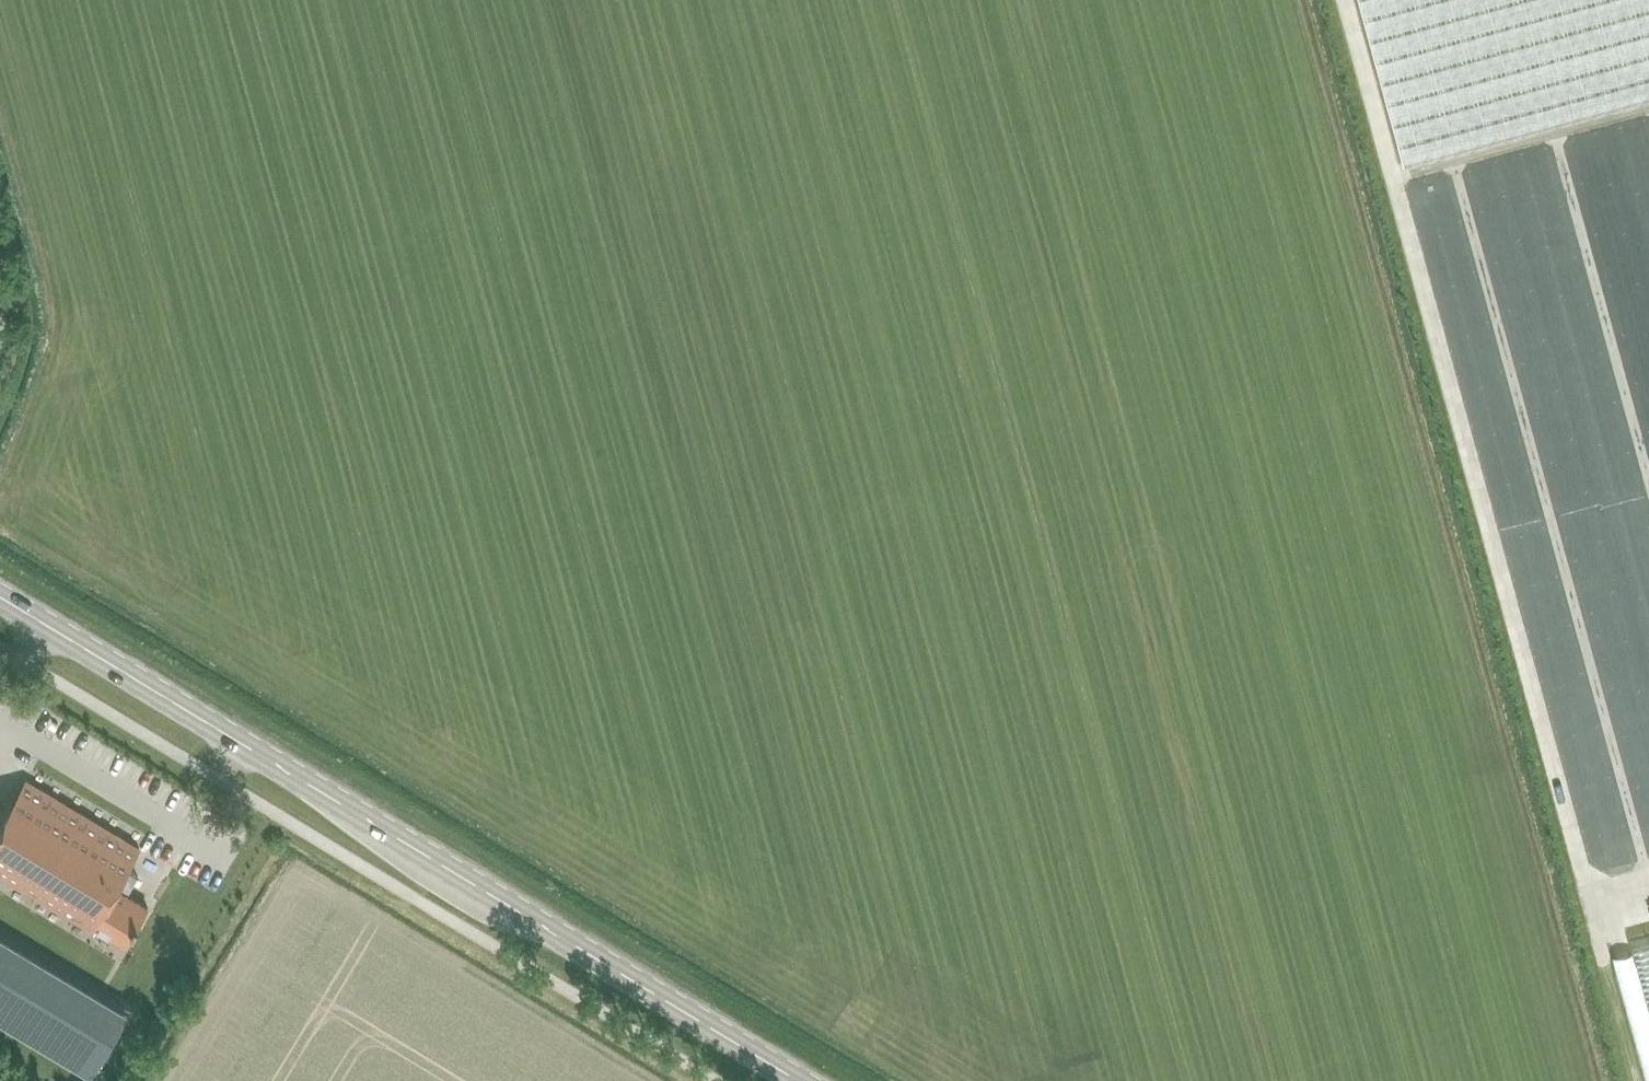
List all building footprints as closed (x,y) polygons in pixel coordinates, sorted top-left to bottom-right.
[(1403,161),(1648,94),(1648,0),(1359,0),(1403,161)] [(148,908),(115,888),(139,848),(27,780),(0,824),(0,874),(95,931),(97,927),(126,944),(148,908)] [(1648,896),(1648,885),(1641,886),(1642,897),(1648,896)] [(0,937),(0,1015),(91,1069),(126,1012),(0,937)]
